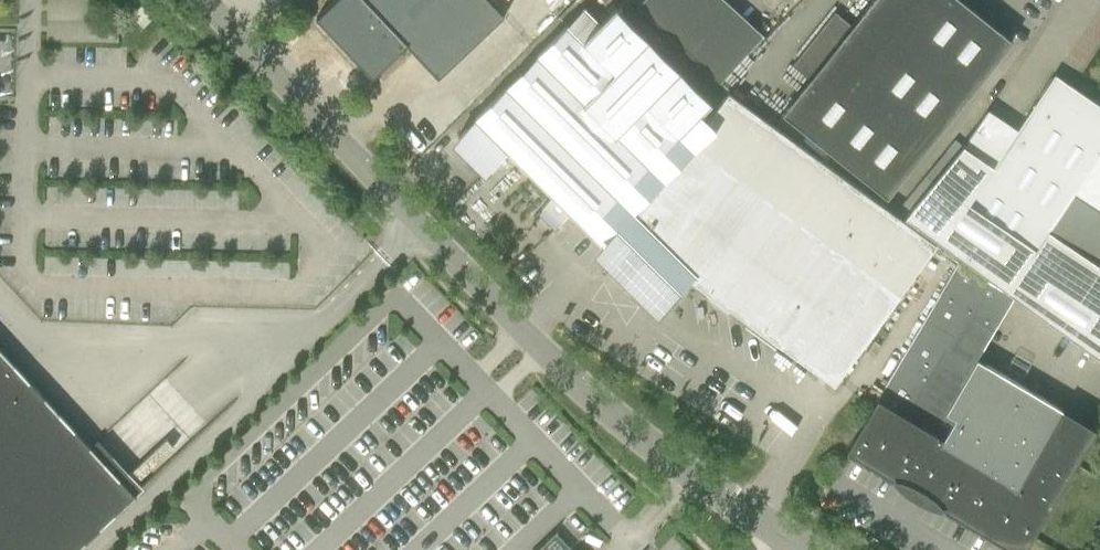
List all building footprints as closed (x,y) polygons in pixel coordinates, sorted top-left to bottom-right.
[(47,41),(118,41),(118,19),(101,19),(101,0),(48,0),(47,41)] [(316,18),(366,70),(369,67),(376,73),(406,44),(438,78),(504,16),(489,0),(335,0),(316,18)] [(641,11),(721,83),(764,36),(724,0),(651,0),(641,11)] [(886,197),(927,147),(1012,40),(962,0),(871,0),(851,25),(834,11),(791,65),(809,78),(781,113),(886,197)] [(143,26),(153,17),(141,5),(132,14),(143,26)] [(690,279),(834,384),(936,244),(729,92),(708,119),(701,113),(712,100),(615,7),(600,22),(584,7),(458,134),(492,166),(506,151),(552,196),(542,207),(559,224),(569,214),(601,244),(604,241),(617,254),(614,259),(648,290),(664,276),(680,291),(690,279)] [(903,216),(1006,291),(1099,151),(1099,105),(1055,74),(1030,111),(1018,129),(987,108),(963,145),(903,216)] [(492,166),(458,134),(447,145),(481,178),(492,166)] [(1006,291),(1014,296),(1099,359),(1099,151),(1006,291)] [(654,318),(680,291),(664,276),(648,290),(614,259),(617,254),(604,241),(601,244),(590,256),(654,318)] [(846,451),(898,482),(900,479),(903,482),(906,484),(909,487),(912,490),(922,496),(926,498),(929,499),(933,501),(937,502),(936,505),(989,536),(1012,549),(1024,549),(1095,430),(1063,411),(1031,391),(1025,387),(977,359),(987,342),(1014,296),(957,263),(881,391),(872,406),(867,414),(846,451)] [(137,496),(0,348),(0,549),(78,549),(137,496)] [(556,533),(557,531),(557,530),(535,549),(572,549),(556,533)]
